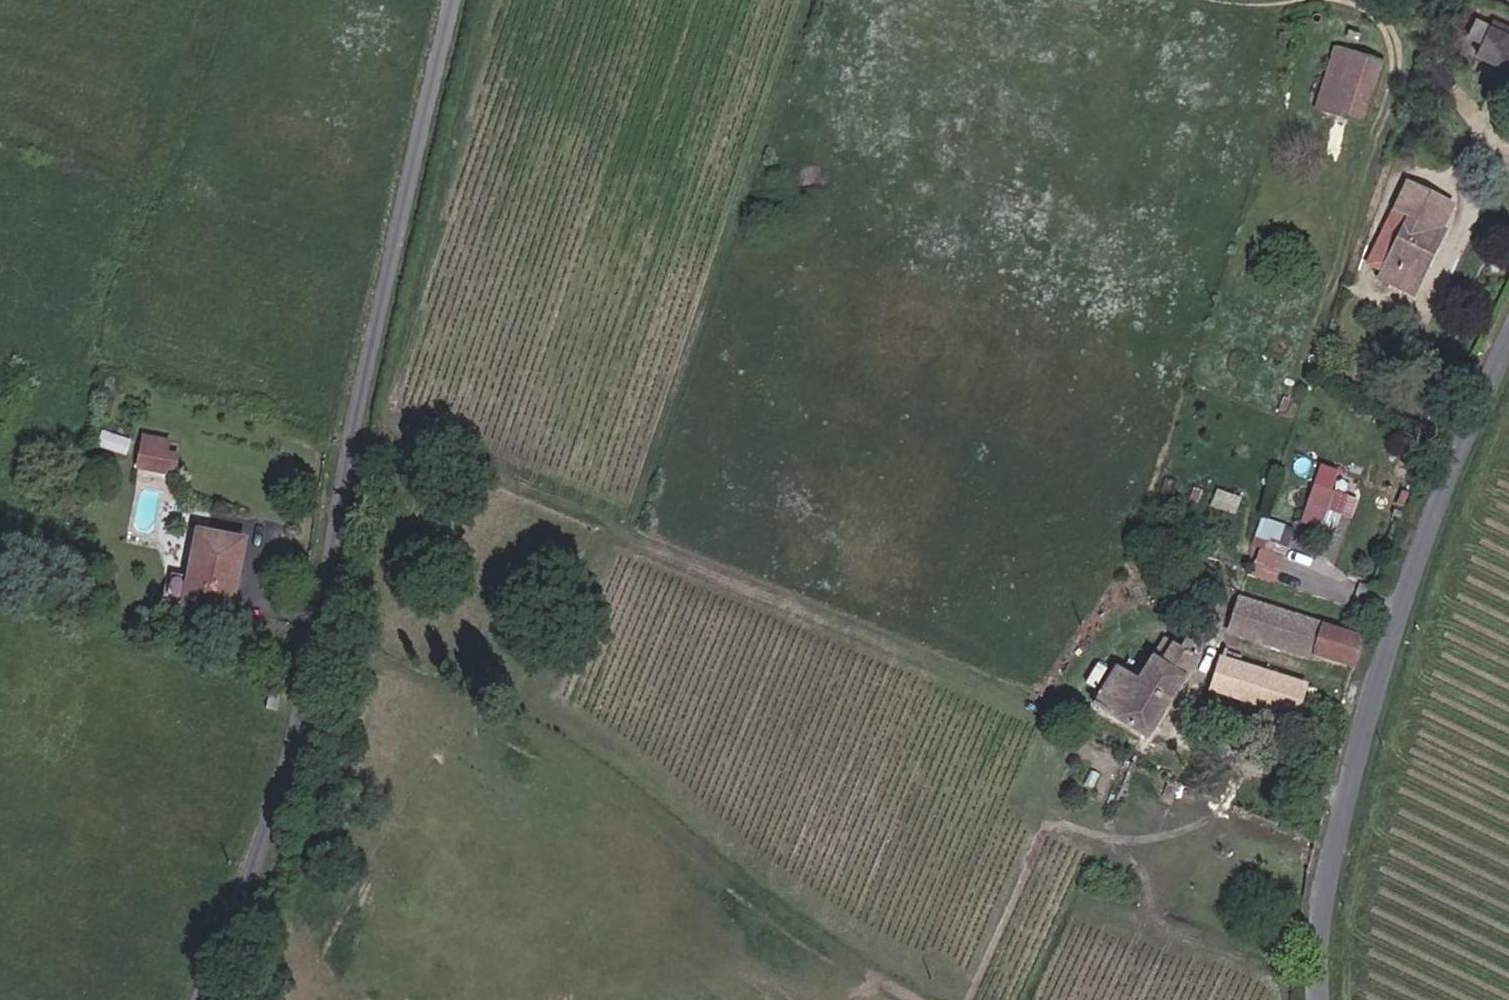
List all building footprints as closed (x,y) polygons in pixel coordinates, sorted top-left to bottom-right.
[(1500,13),(1493,28),(1507,34),(1501,47),(1508,51),(1508,18),(1500,13)] [(1356,105),(1388,115),(1408,55),(1375,44),(1356,105)] [(1470,222),(1465,220),(1476,198),(1433,177),(1421,200),(1437,206),(1404,270),(1432,285),(1440,270),(1444,272),(1470,222)] [(184,456),(172,453),(175,441),(149,435),(141,469),(178,478),(184,456)] [(1318,509),(1346,518),(1360,474),(1331,465),(1322,494),(1318,509)] [(1305,505),(1318,509),(1322,494),(1310,490),(1305,505)] [(1266,516),(1258,542),(1284,551),(1293,525),(1266,516)] [(181,602),(229,612),(243,539),(196,529),(181,602)] [(1261,546),(1251,572),(1278,582),(1288,555),(1261,546)] [(1374,651),(1383,627),(1264,590),(1255,620),(1334,644),(1336,637),(1374,651)] [(1119,698),(1172,733),(1225,650),(1202,637),(1189,659),(1181,654),(1171,668),(1166,664),(1160,672),(1143,660),(1119,698)] [(1368,722),(1377,691),(1244,649),(1235,679),(1368,722)]
